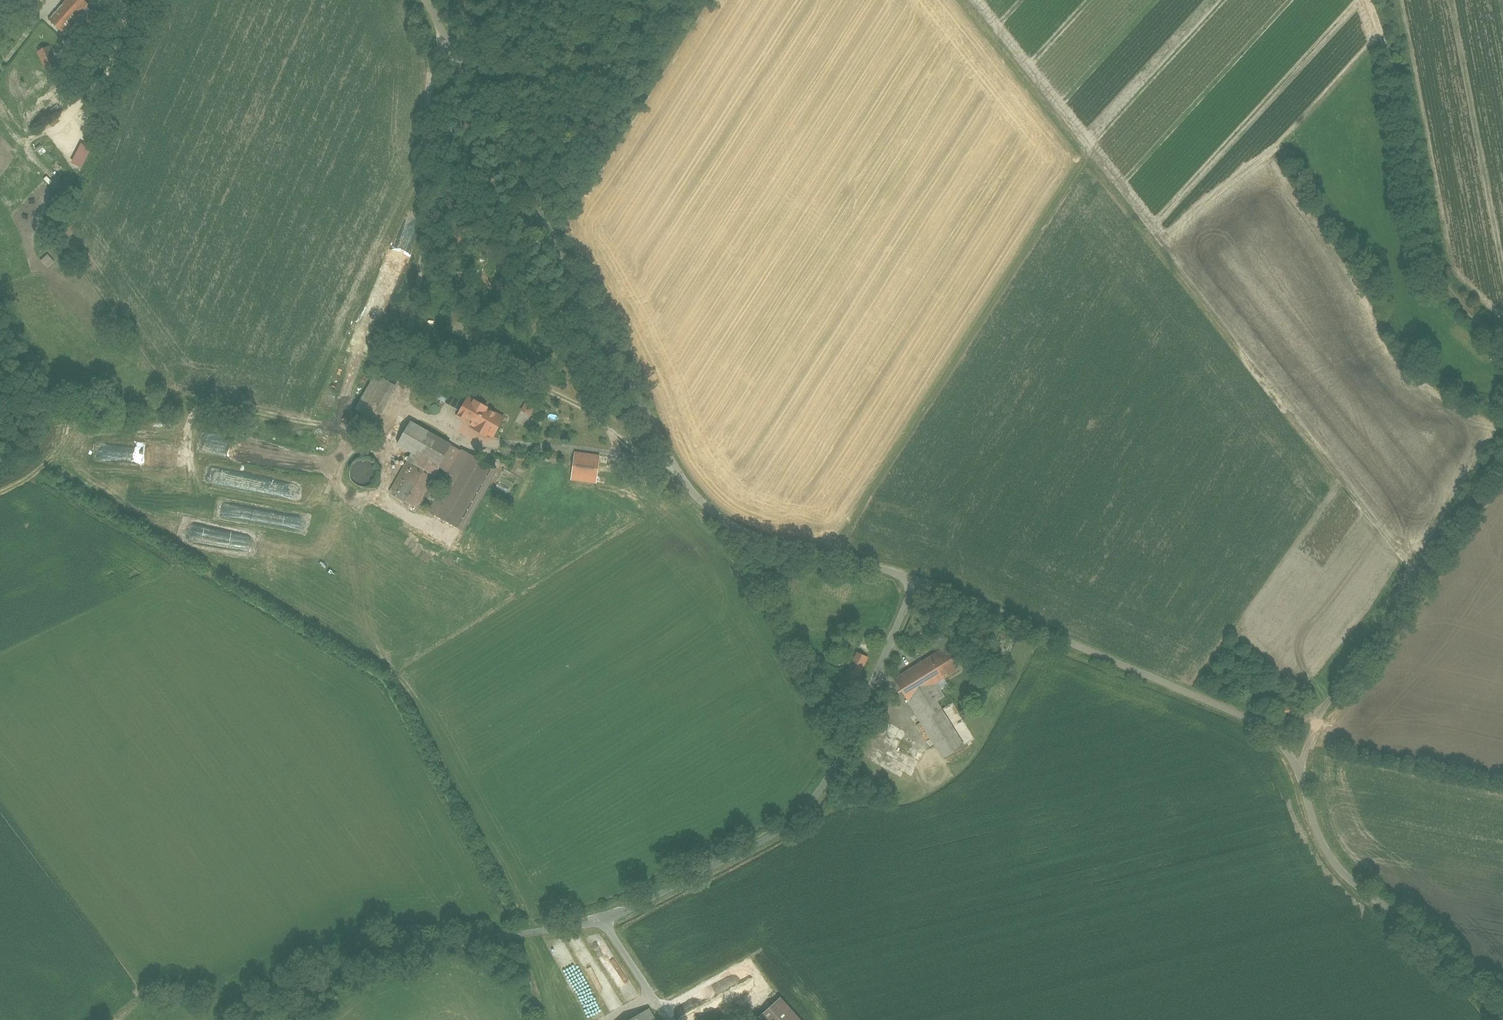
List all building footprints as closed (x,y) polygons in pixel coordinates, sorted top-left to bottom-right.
[(84,0),(66,0),(50,21),(65,33),(88,3),(84,0)] [(48,46),(37,51),(48,73),(59,68),(48,46)] [(73,163),(84,168),(93,148),(82,143),(73,163)] [(381,373),(359,408),(380,421),(402,386),(381,373)] [(453,391),(447,401),(465,411),(470,401),(453,391)] [(509,418),(472,398),(470,401),(465,411),(463,415),(476,422),(474,425),(479,427),(478,430),(490,436),(491,433),(498,437),(509,418)] [(539,406),(529,401),(524,410),(534,415),(539,406)] [(398,443),(411,426),(405,421),(403,424),(400,422),(389,436),(398,443)] [(456,445),(415,421),(402,444),(417,452),(395,490),(422,505),(441,472),(456,445)] [(441,472),(450,477),(465,450),(456,445),(441,472)] [(432,508),(472,530),(505,472),(465,450),(450,477),(432,508)] [(603,456),(578,453),(575,477),(600,480),(603,456)] [(961,671),(946,647),(895,678),(945,758),(966,746),(931,689),(961,671)] [(856,691),(869,656),(856,651),(850,670),(845,668),(839,685),(856,691)] [(784,996),(766,1013),(772,1019),(806,1019),(784,996)] [(653,1009),(634,1019),(660,1019),(653,1009)]
